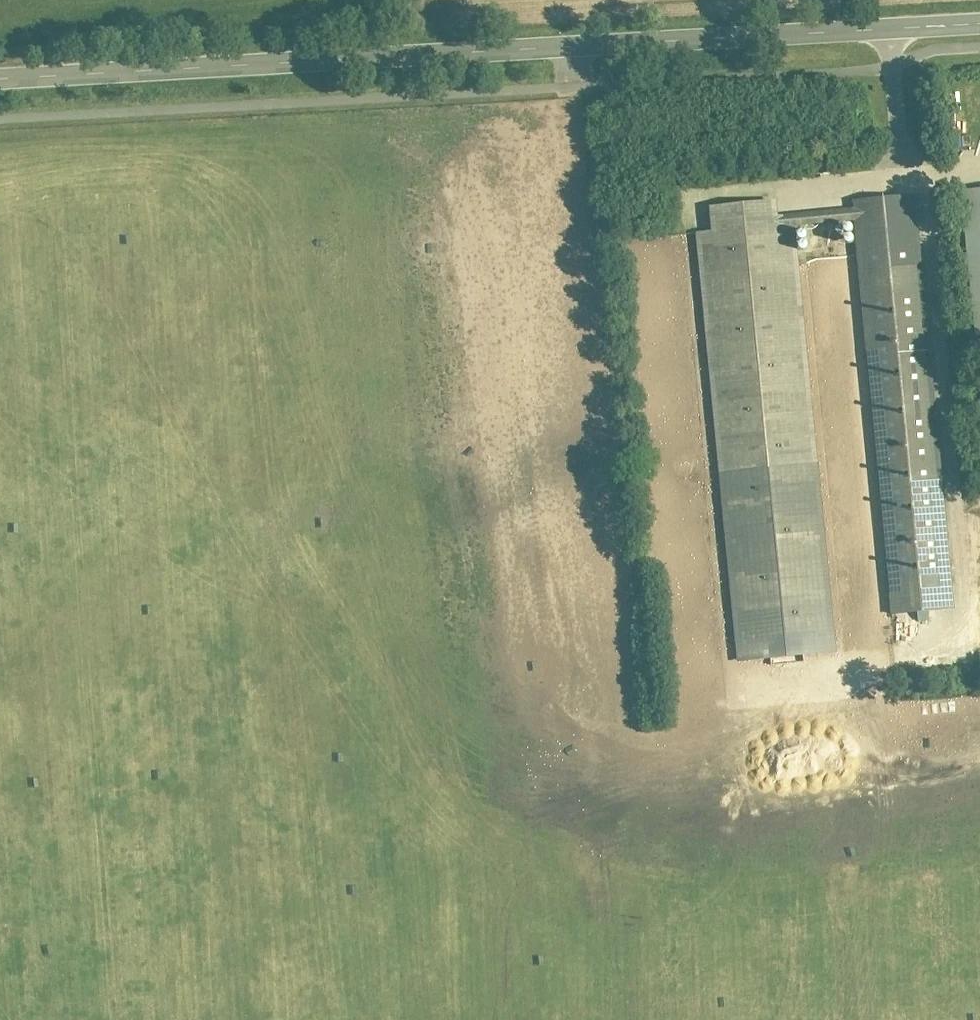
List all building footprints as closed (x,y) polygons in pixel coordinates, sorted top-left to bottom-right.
[(974,350),(979,350),(979,193),(960,195),(974,350)] [(913,201),(849,207),(887,614),(950,608),(913,201)] [(705,212),(707,237),(694,238),(734,663),(827,654),(786,229),(775,230),(772,206),(705,212)]
